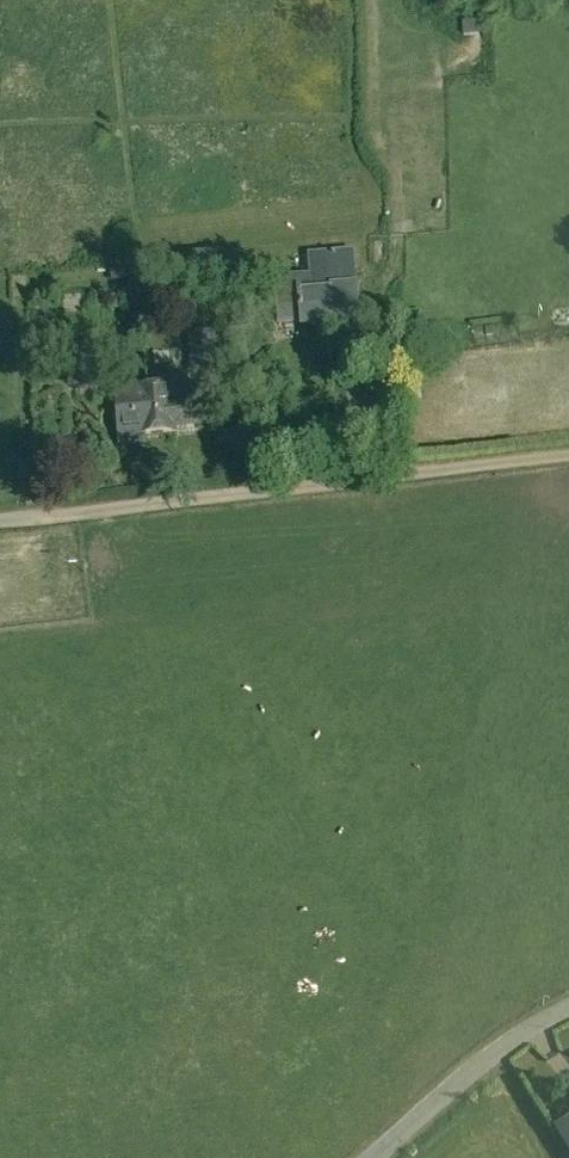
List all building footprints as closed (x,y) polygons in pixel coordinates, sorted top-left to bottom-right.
[(360,324),(356,285),(296,290),(299,329),(360,324)] [(213,333),(187,336),(190,372),(217,370),(213,333)] [(197,417),(195,396),(172,399),(171,383),(112,389),(118,444),(146,441),(145,436),(168,434),(166,421),(197,417)] [(554,1125),(568,1150),(568,1116),(554,1125)]
